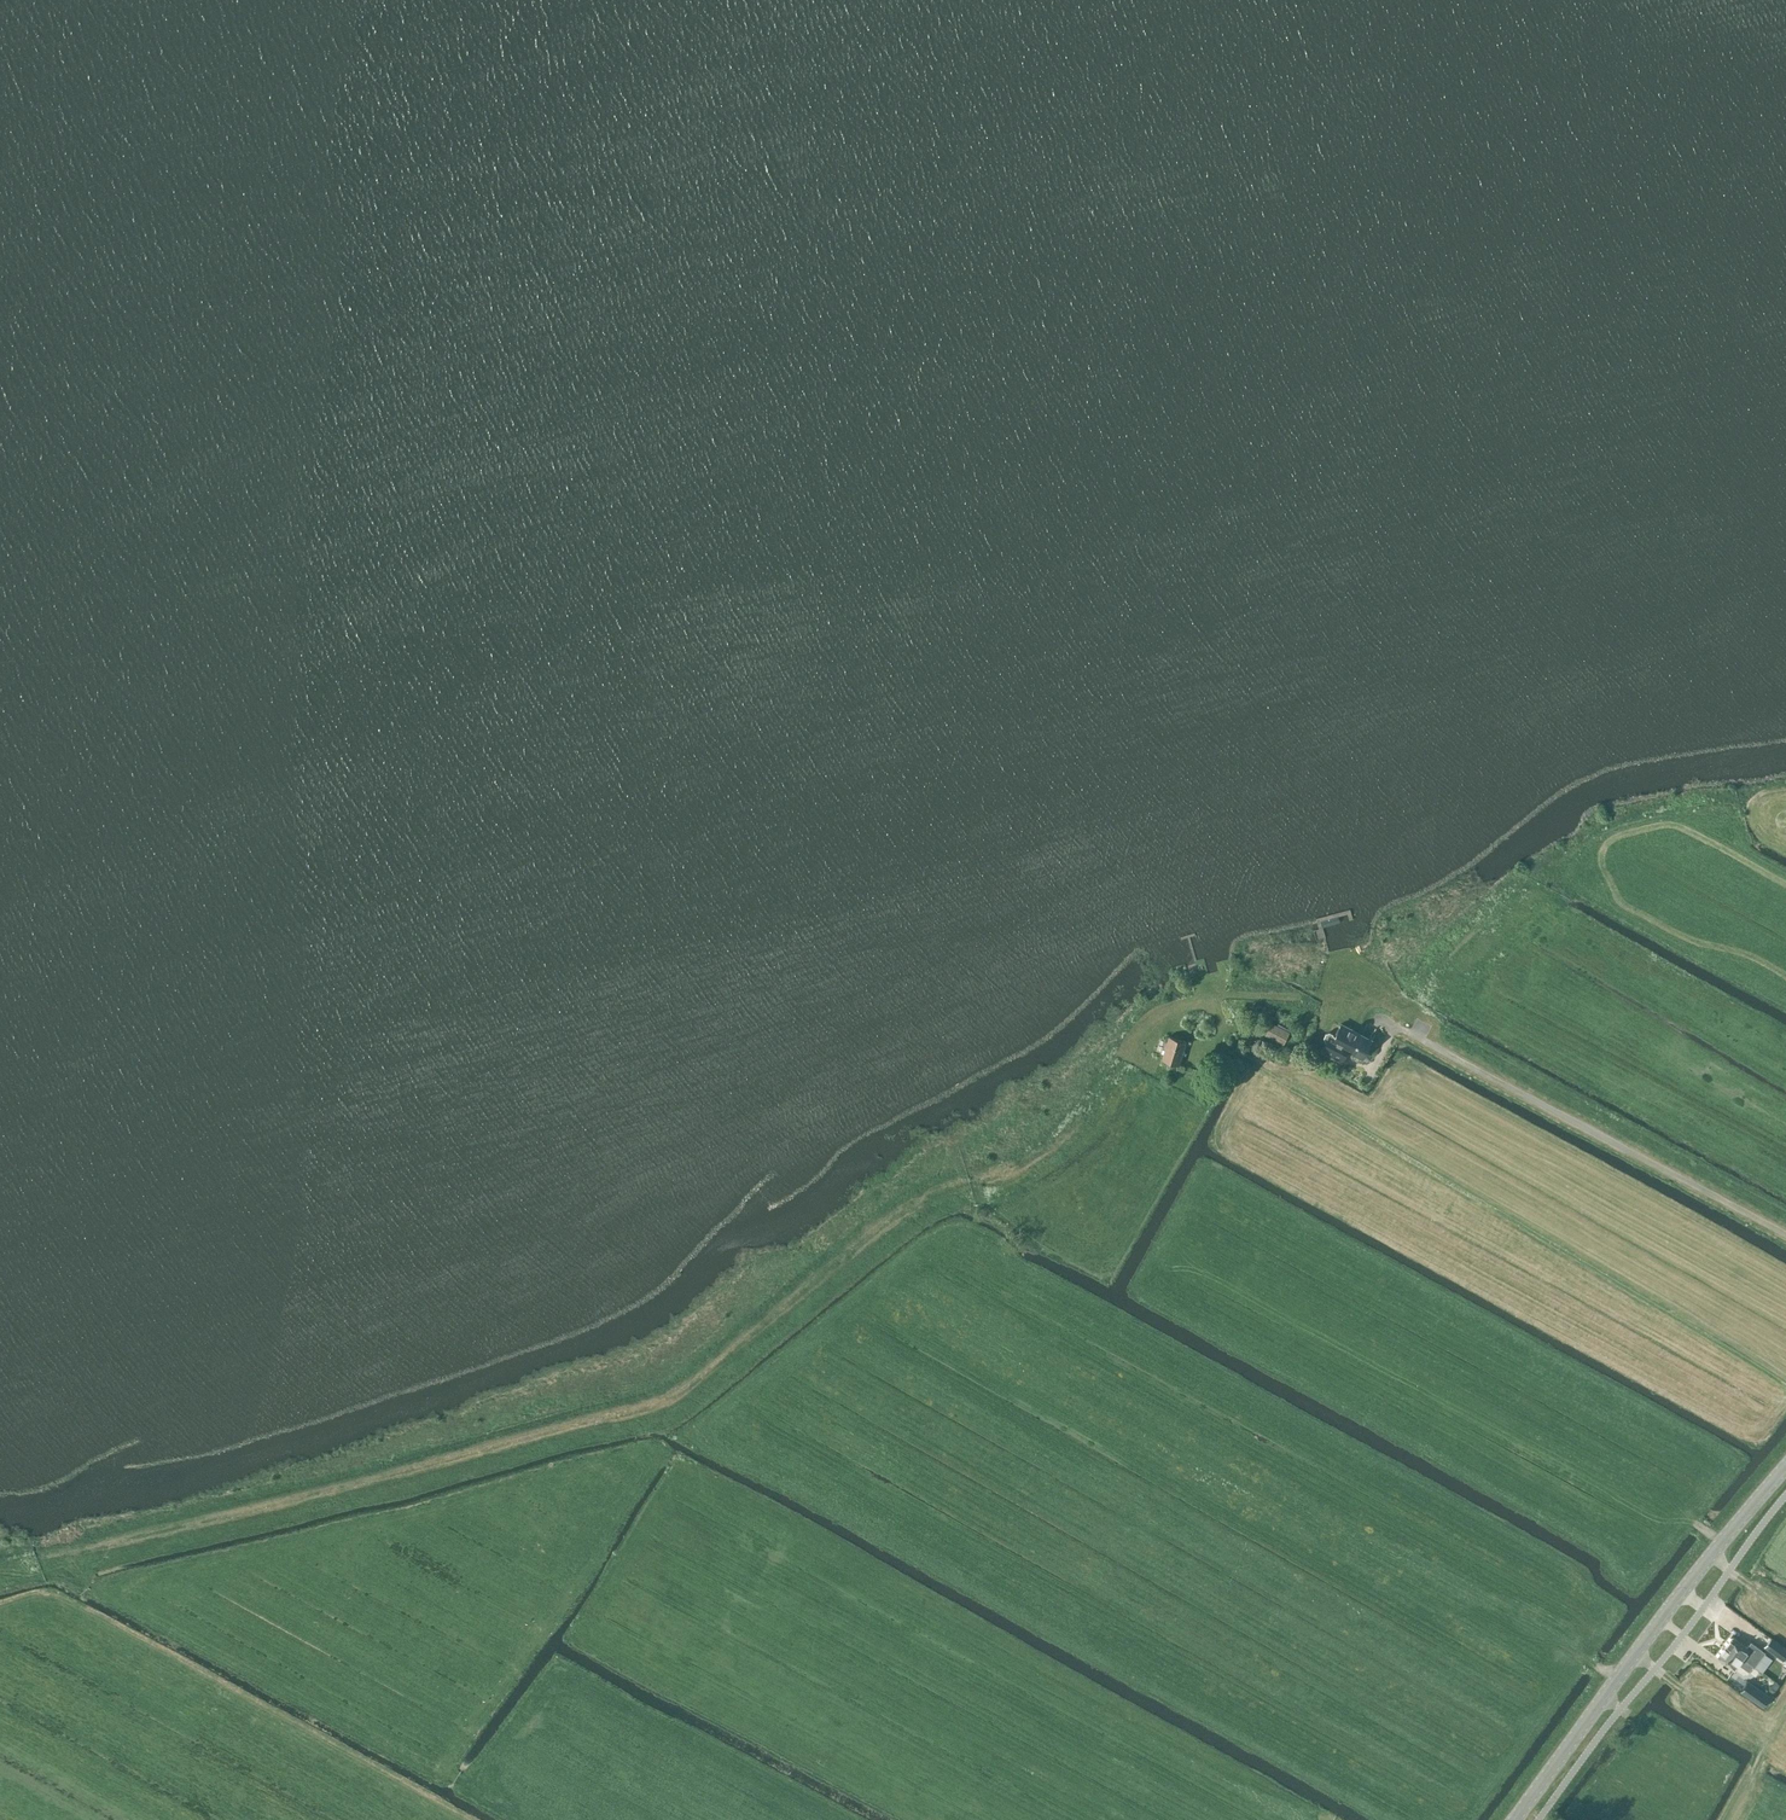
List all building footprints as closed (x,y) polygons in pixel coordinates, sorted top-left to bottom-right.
[(1283,1044),(1289,1032),(1271,1022),(1265,1035),(1283,1044)] [(1321,1050),(1341,1060),(1347,1049),(1361,1056),(1370,1039),(1341,1024),(1335,1036),(1333,1035),(1332,1033),(1329,1032),(1326,1033),(1324,1036),(1325,1039),(1326,1040),(1321,1050)] [(1179,1064),(1186,1040),(1169,1035),(1161,1058),(1179,1064)] [(1726,1646),(1753,1666),(1755,1666),(1765,1652),(1751,1642),(1747,1647),(1732,1636),(1726,1646)] [(1769,1638),(1763,1646),(1785,1663),(1785,1649),(1769,1638)] [(1749,1671),(1753,1666),(1726,1646),(1717,1657),(1734,1669),(1739,1664),(1749,1671)] [(1747,1681),(1741,1690),(1763,1706),(1769,1697),(1747,1681)]
